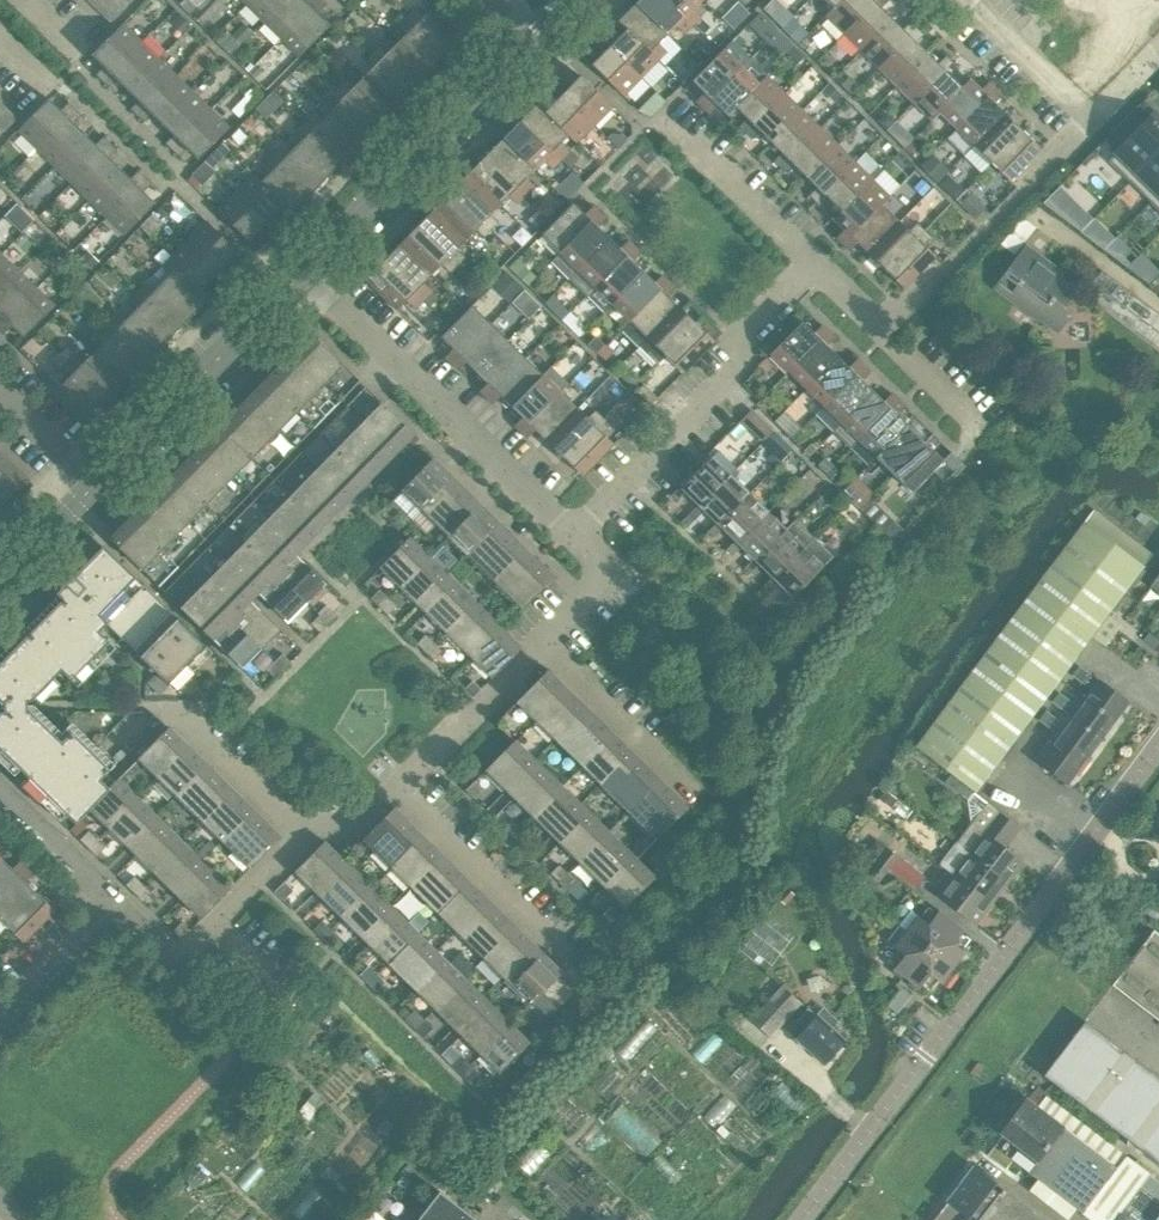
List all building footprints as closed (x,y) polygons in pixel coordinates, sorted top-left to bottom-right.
[(113,0),(86,0),(110,24),(124,10),(113,0)] [(285,0),(251,0),(246,5),(263,22),(285,0)] [(319,0),(306,0),(305,1),(304,0),(285,0),(263,22),(280,39),(319,0)] [(330,25),(318,14),(326,6),(320,0),(319,0),(280,39),(299,57),(330,25)] [(666,0),(639,0),(635,4),(667,35),(675,26),(684,34),(692,26),(666,0)] [(692,26),(701,17),(692,9),(701,0),(666,0),(692,26)] [(876,0),(842,0),(825,17),(843,34),(876,0)] [(842,0),(825,0),(833,8),(825,16),(825,17),(842,0)] [(891,19),(881,9),(889,1),(888,0),(876,0),(843,34),(860,51),(891,19)] [(667,35),(635,4),(618,21),(658,60),(667,52),(658,44),(667,35)] [(464,39),(432,7),(423,17),(415,9),(406,18),(446,57),(464,39)] [(446,57),(406,18),(398,26),(406,34),(397,44),(429,75),(446,57)] [(878,68),(917,28),(910,22),(902,30),(891,19),(860,51),(878,68)] [(658,60),(618,21),(617,22),(625,30),(616,40),(607,32),(601,39),(641,78),(658,60)] [(102,82),(141,42),(123,24),(92,55),(103,67),(95,75),(102,82)] [(895,86),(927,54),(915,43),(923,35),(917,28),(878,68),(895,86)] [(641,78),(601,39),(595,45),(603,53),(591,65),(623,96),(641,78)] [(127,91),(158,59),(141,42),(102,82),(109,88),(116,80),(127,91)] [(429,75),(397,44),(388,53),(379,45),(372,52),(412,91),(429,75)] [(702,108),(741,67),(723,50),(692,81),(704,93),(696,101),(702,108)] [(412,91),(372,52),(365,60),(373,68),(363,78),(395,109),(412,91)] [(913,103),(952,63),(946,56),(938,65),(927,54),(895,86),(913,103)] [(137,116),(176,76),(158,59),(127,91),(138,101),(130,109),(137,116)] [(938,112),(970,80),(969,79),(961,87),(951,78),(959,69),(952,63),(913,103),(931,121),(939,113),(938,112)] [(728,117),(767,77),(766,76),(758,84),(741,67),(702,108),(709,114),(717,106),(728,117)] [(162,125),(193,93),(176,76),(137,116),(143,122),(151,114),(162,125)] [(612,107),(580,76),(569,88),(561,80),(554,86),(594,126),(612,107)] [(745,134),(784,94),(767,77),(728,117),(736,109),(746,119),(738,127),(745,134)] [(395,109),(363,78),(354,88),(345,80),(338,87),(378,126),(395,109)] [(956,129),(995,89),(988,82),(980,91),(970,80),(938,112),(939,113),(956,129)] [(594,126),(554,86),(548,93),(556,101),(546,111),(538,103),(537,104),(577,143),(594,126)] [(378,126),(338,87),(330,95),(338,103),(329,112),(361,143),(378,126)] [(973,146),(1004,114),(994,104),(1002,95),(995,89),(956,129),(973,146)] [(172,150),(211,110),(193,93),(162,125),(173,136),(165,144),(172,150)] [(770,143),(802,111),(784,94),(745,134),(752,140),(760,132),(770,143)] [(36,149),(75,109),(69,103),(60,111),(49,99),(18,131),(36,149)] [(0,102),(0,128),(4,132),(17,119),(0,102)] [(577,143),(537,104),(520,121),(560,160),(568,152),(560,144),(568,136),(576,144),(577,143)] [(53,166),(84,134),(74,124),(82,115),(75,109),(36,149),(53,166)] [(198,160),(229,128),(211,110),(172,150),(178,157),(186,148),(198,160)] [(780,168),(819,128),(802,111),(770,143),(781,153),(773,161),(780,168)] [(361,143),(329,112),(320,121),(312,113),(304,122),(344,161),(361,143)] [(983,171),(1022,131),(1004,114),(973,146),(983,156),(975,164),(983,171)] [(1116,152),(1137,173),(1158,151),(1158,125),(1151,117),(1116,152)] [(560,160),(520,121),(503,139),(534,170),(543,161),(552,169),(560,160)] [(344,161),(304,122),(295,131),(303,139),(294,148),(326,179),(344,161)] [(806,177),(837,145),(819,128),(780,168),(786,174),(794,166),(806,177)] [(1009,181),(1040,149),(1022,131),(983,171),(990,179),(998,170),(1009,181)] [(71,183),(110,143),(103,137),(95,145),(84,134),(53,166),(71,183)] [(534,170),(503,139),(486,157),(525,196),(534,187),(526,179),(534,170)] [(88,200),(119,169),(109,158),(117,150),(110,143),(71,183),(88,200)] [(815,203),(855,163),(837,145),(806,177),(817,188),(809,196),(815,203)] [(326,179),(294,148),(286,157),(277,149),(269,157),(309,197),(326,179)] [(1137,173),(1158,194),(1158,192),(1158,151),(1137,173)] [(309,197),(269,157),(260,166),(269,174),(261,182),(253,174),(252,175),(284,206),(283,207),(291,215),(309,197)] [(525,196),(486,157),(468,174),(500,205),(509,196),(517,205),(525,196)] [(833,220),(872,180),(855,163),(815,203),(822,209),(830,201),(839,210),(832,219),(833,220)] [(106,217),(145,177),(138,171),(130,179),(119,169),(88,200),(106,217)] [(500,205),(468,174),(451,191),(491,231),(499,223),(490,215),(500,205)] [(284,206),(252,175),(235,192),(275,231),(281,225),(273,217),(283,207),(284,206)] [(124,235),(155,204),(143,192),(151,184),(145,177),(106,217),(124,235)] [(842,245),(881,205),(865,189),(873,181),(872,180),(833,220),(843,230),(835,238),(842,245)] [(491,231),(451,191),(434,209),(466,240),(476,230),(484,238),(491,231)] [(275,231),(235,192),(217,210),(249,242),(260,230),(268,238),(275,231)] [(974,219),(984,208),(970,194),(960,204),(974,219)] [(560,253),(599,213),(592,206),(584,215),(572,203),(541,235),(560,253)] [(867,254),(899,222),(881,205),(842,245),(849,251),(856,243),(867,254)] [(466,240),(434,209),(417,226),(457,265),(464,258),(456,250),(466,240)] [(577,270),(608,238),(597,228),(605,219),(599,213),(560,253),(577,270)] [(238,253),(230,245),(206,221),(188,240),(228,279),(235,272),(226,264),(238,253)] [(885,271),(924,231),(916,223),(908,232),(899,222),(867,254),(885,271)] [(457,265),(417,226),(400,244),(432,275),(441,265),(450,273),(457,265)] [(903,289),(934,257),(924,246),(932,238),(924,231),(885,271),(903,289)] [(594,287),(634,247),(627,240),(619,249),(608,238),(577,270),(594,287)] [(228,279),(188,240),(171,257),(203,288),(204,287),(213,278),(222,286),(228,279)] [(432,275),(400,244),(383,261),(423,300),(431,292),(423,284),(432,275)] [(1074,292),(1043,269),(1041,271),(1035,266),(1040,258),(1025,246),(994,288),(1038,320),(1053,299),(1063,306),(1074,292)] [(612,304),(643,272),(632,262),(640,253),(634,247),(594,287),(612,304)] [(18,271),(1,254),(0,255),(0,290),(18,271)] [(203,288),(171,257),(162,266),(171,274),(162,283),(194,314),(212,296),(204,287),(203,288)] [(423,300),(383,261),(365,279),(397,311),(406,301),(414,309),(423,300)] [(36,288),(18,271),(0,290),(0,325),(36,288)] [(621,329),(669,281),(662,275),(654,283),(643,272),(612,304),(628,320),(620,329),(621,329)] [(639,346),(678,306),(667,296),(675,288),(669,281),(621,329),(639,346)] [(194,314),(162,283),(153,291),(145,283),(137,292),(177,331),(194,314)] [(54,306),(36,288),(0,325),(0,332),(3,335),(11,327),(23,338),(54,306)] [(177,331),(137,292),(128,301),(136,309),(128,318),(159,349),(177,331)] [(451,364),(490,324),(472,306),(440,338),(452,349),(444,357),(451,364)] [(656,363),(695,324),(678,306),(639,346),(649,356),(656,363)] [(159,349),(128,318),(119,327),(111,319),(102,327),(142,367),(159,349)] [(789,372),(828,332),(821,325),(813,333),(802,322),(770,354),(789,372)] [(476,373),(507,341),(490,324),(451,364),(457,370),(465,362),(476,373)] [(682,373),(714,342),(695,324),(656,363),(657,364),(664,356),(682,373)] [(142,367),(102,327),(94,336),(102,344),(93,353),(125,385),(142,367)] [(806,389),(837,357),(826,346),(835,338),(828,332),(789,372),(806,389)] [(139,567),(340,362),(311,334),(110,539),(139,567)] [(485,398),(525,358),(507,341),(476,373),(487,383),(479,392),(485,398)] [(125,385),(93,353),(84,363),(75,355),(68,362),(108,401),(125,385)] [(823,406),(863,366),(856,359),(848,368),(837,357),(806,389),(823,406)] [(511,407),(551,366),(550,366),(542,375),(525,358),(485,398),(492,405),(500,396),(511,407)] [(108,401),(68,362),(60,370),(69,378),(58,389),(90,420),(108,401)] [(520,432),(560,392),(559,392),(568,383),(551,366),(511,407),(522,418),(514,426),(520,432)] [(833,432),(872,391),(861,381),(869,372),(863,366),(823,406),(815,414),(833,432)] [(658,399),(643,385),(636,392),(650,406),(658,399)] [(858,440),(897,400),(891,394),(883,402),(872,391),(833,432),(850,448),(858,440)] [(546,441),(577,409),(560,392),(520,432),(527,439),(535,430),(546,441)] [(876,457),(907,425),(896,415),(904,407),(897,400),(858,440),(876,457)] [(296,555),(414,435),(412,433),(385,407),(184,612),(239,665),(322,580),(296,555)] [(563,458),(602,418),(595,411),(587,419),(577,409),(546,441),(563,458)] [(582,476),(613,444),(602,434),(610,426),(602,418),(563,458),(582,476)] [(893,474),(924,442),(907,425),(876,457),(893,474)] [(911,492),(943,460),(924,442),(893,474),(911,492)] [(692,517),(731,477),(730,476),(736,469),(718,451),(682,487),(680,486),(671,496),(677,501),(686,492),(698,504),(689,514),(692,517)] [(0,452),(0,489),(11,500),(30,481),(0,452)] [(554,578),(432,459),(404,487),(526,606),(554,578)] [(710,534),(749,494),(731,477),(692,517),(695,519),(704,510),(717,522),(707,532),(710,534)] [(0,489),(0,512),(11,500),(0,489)] [(728,552),(767,512),(749,494),(710,534),(713,537),(722,528),(735,540),(726,550),(728,552)] [(974,791),(1091,636),(1107,615),(1152,555),(1093,510),(915,747),(974,791)] [(746,570),(795,520),(785,530),(767,512),(728,552),(732,556),(741,546),(754,559),(744,568),(746,570)] [(765,588),(814,538),(795,520),(746,570),(750,574),(759,564),(772,577),(763,586),(765,588)] [(402,583),(428,557),(409,538),(382,564),(402,583)] [(793,597),(823,567),(833,557),(814,538),(765,588),(769,592),(778,582),(793,597)] [(206,646),(136,578),(103,546),(65,584),(106,625),(168,685),(206,646)] [(455,583),(428,557),(402,583),(429,610),(455,583)] [(1150,587),(1158,593),(1158,575),(1150,587)] [(448,629),(474,602),(455,583),(429,610),(448,629)] [(99,632),(106,625),(65,584),(47,603),(53,609),(0,664),(0,701),(1,702),(17,702),(22,697),(26,701),(31,702),(61,671),(71,681),(109,642),(99,632)] [(387,598),(379,590),(371,599),(379,607),(387,598)] [(396,606),(387,598),(379,607),(387,615),(396,606)] [(475,655),(501,628),(474,602),(448,629),(475,655)] [(336,616),(327,607),(319,616),(328,624),(336,616)] [(1104,646),(1120,625),(1107,615),(1091,636),(1104,646)] [(328,624),(319,616),(311,624),(320,633),(328,624)] [(495,675),(521,648),(501,628),(475,655),(495,675)] [(434,643),(425,635),(417,644),(425,652),(434,643)] [(433,660),(442,652),(434,643),(425,652),(433,660)] [(283,670),(291,662),(282,654),(274,662),(283,670)] [(275,679),(283,670),(274,662),(266,670),(275,679)] [(1128,702),(1098,680),(1079,666),(1071,676),(1083,684),(1081,686),(1089,692),(1084,699),(1114,721),(1128,702)] [(687,807),(547,670),(519,699),(659,836),(687,807)] [(472,698),(480,690),(472,681),(463,690),(472,698)] [(1114,721),(1084,699),(1078,707),(1059,693),(1052,702),(1071,716),(1068,721),(1098,743),(1114,721)] [(1088,756),(1098,743),(1068,721),(1060,731),(1052,725),(1056,720),(1045,711),(1038,720),(1057,735),(1052,742),(1084,767),(1091,758),(1088,756)] [(72,732),(62,742),(31,712),(26,712),(22,716),(17,712),(1,712),(0,713),(0,750),(76,824),(93,807),(92,806),(107,791),(106,790),(108,788),(100,780),(110,770),(72,732)] [(281,837),(169,727),(141,755),(253,866),(281,837)] [(542,767),(515,740),(488,767),(516,794),(542,767)] [(1084,767),(1052,742),(1048,747),(1044,745),(1035,758),(1038,760),(1036,763),(1066,785),(1074,774),(1077,776),(1084,767)] [(535,813),(562,786),(542,767),(516,794),(535,813)] [(111,824),(137,798),(118,779),(108,788),(106,790),(107,791),(92,806),(93,807),(111,824)] [(482,790),(474,782),(465,790),(473,799),(482,790)] [(588,812),(562,786),(535,813),(562,839),(588,812)] [(164,824),(137,798),(111,824),(138,851),(164,824)] [(1004,848),(1019,828),(986,803),(955,843),(1005,881),(1021,861),(1004,848)] [(394,808),(392,809),(366,836),(534,1001),(562,972),(394,808)] [(581,858),(608,831),(588,812),(562,839),(581,858)] [(512,837),(521,828),(513,820),(504,828),(512,837)] [(157,870),(183,843),(164,824),(138,851),(157,870)] [(520,845),(529,836),(521,828),(512,837),(520,845)] [(88,848),(96,839),(88,831),(80,840),(88,848)] [(634,858),(608,831),(581,858),(608,884),(634,858)] [(96,856),(105,847),(96,839),(88,848),(96,856)] [(325,896),(352,869),(324,842),(298,868),(325,896)] [(210,869),(183,843),(157,870),(184,896),(210,869)] [(1005,881),(955,843),(938,865),(952,875),(953,874),(989,902),(1005,881)] [(887,849),(878,860),(888,868),(915,888),(924,877),(887,849)] [(27,867),(20,861),(12,869),(1,858),(0,860),(0,894),(27,867)] [(628,904),(655,878),(634,858),(608,884),(628,904)] [(888,868),(878,860),(867,874),(877,882),(888,868)] [(558,882),(567,873),(559,865),(550,874),(558,882)] [(41,897),(25,882),(33,874),(27,867),(0,894),(0,920),(23,942),(55,911),(41,897)] [(204,916),(230,889),(210,869),(184,896),(204,916)] [(345,915),(372,888),(352,869),(325,896),(345,915)] [(575,881),(567,873),(558,882),(566,890),(575,881)] [(989,902),(953,874),(952,875),(936,896),(972,923),(989,902)] [(142,884),(134,876),(125,885),(134,893),(142,884)] [(291,891),(283,883),(274,892),(283,900),(291,891)] [(142,901),(151,892),(142,884),(134,893),(142,901)] [(371,941),(398,914),(372,888),(345,915),(371,941)] [(928,949),(950,921),(938,911),(936,914),(927,907),(919,917),(910,910),(898,926),(928,949)] [(614,919),(605,911),(597,920),(605,928),(614,919)] [(390,960),(417,933),(398,914),(371,941),(390,960)] [(322,938),(330,929),(322,921),(313,930),(322,938)] [(961,950),(970,939),(961,933),(963,930),(950,921),(928,949),(952,967),(964,952),(961,950)] [(181,940),(190,931),(181,922),(173,931),(181,940)] [(907,978),(928,949),(898,926),(886,941),(895,949),(887,959),(896,966),(891,972),(901,980),(904,976),(907,978)] [(330,946),(339,937),(330,929),(322,938),(330,946)] [(1153,931),(1111,985),(1158,1021),(1158,936),(1153,931)] [(418,986),(444,960),(417,933),(390,960),(418,986)] [(957,971),(952,967),(928,949),(907,978),(909,980),(906,984),(916,992),(921,985),(930,992),(938,981),(945,986),(957,971)] [(437,1005),(464,979),(444,960),(418,986),(437,1005)] [(368,983),(376,975),(368,966),(359,975),(368,983)] [(385,983),(376,975),(368,983),(376,991),(385,983)] [(490,1005),(464,979),(437,1005),(464,1032),(490,1005)] [(769,1037),(800,1003),(781,986),(750,1020),(769,1037)] [(510,1024),(490,1005),(464,1032),(483,1051),(510,1024)] [(844,1041),(831,1028),(837,1022),(822,1008),(816,1016),(807,1008),(797,1019),(806,1027),(796,1038),(797,1039),(797,1043),(801,1047),(806,1047),(824,1063),(826,1060),(831,1060),(836,1055),(835,1050),(844,1041)] [(423,1020),(414,1012),(406,1021),(414,1029),(423,1020)] [(422,1037),(431,1028),(423,1020),(414,1029),(422,1037)] [(1084,1021),(1073,1036),(1072,1035),(1053,1061),(1043,1076),(1158,1164),(1158,1078),(1084,1021)] [(503,1070),(529,1043),(510,1024),(483,1051),(503,1070)] [(460,1074),(469,1065),(460,1057),(452,1066),(460,1074)] [(468,1082),(477,1073),(469,1065),(460,1074),(468,1082)] [(1048,1098),(1039,1109),(1025,1099),(1017,1109),(1023,1113),(1019,1118),(1014,1114),(999,1133),(1019,1147),(1010,1159),(1090,1219),(1113,1219),(1148,1174),(1048,1098)] [(1001,1188),(998,1192),(990,1186),(993,1182),(973,1167),(947,1201),(933,1219),(1043,1219),(1001,1188)] [(1148,1174),(1113,1219),(1158,1219),(1158,1182),(1148,1174)] [(440,1191),(418,1219),(477,1219),(440,1191)]
